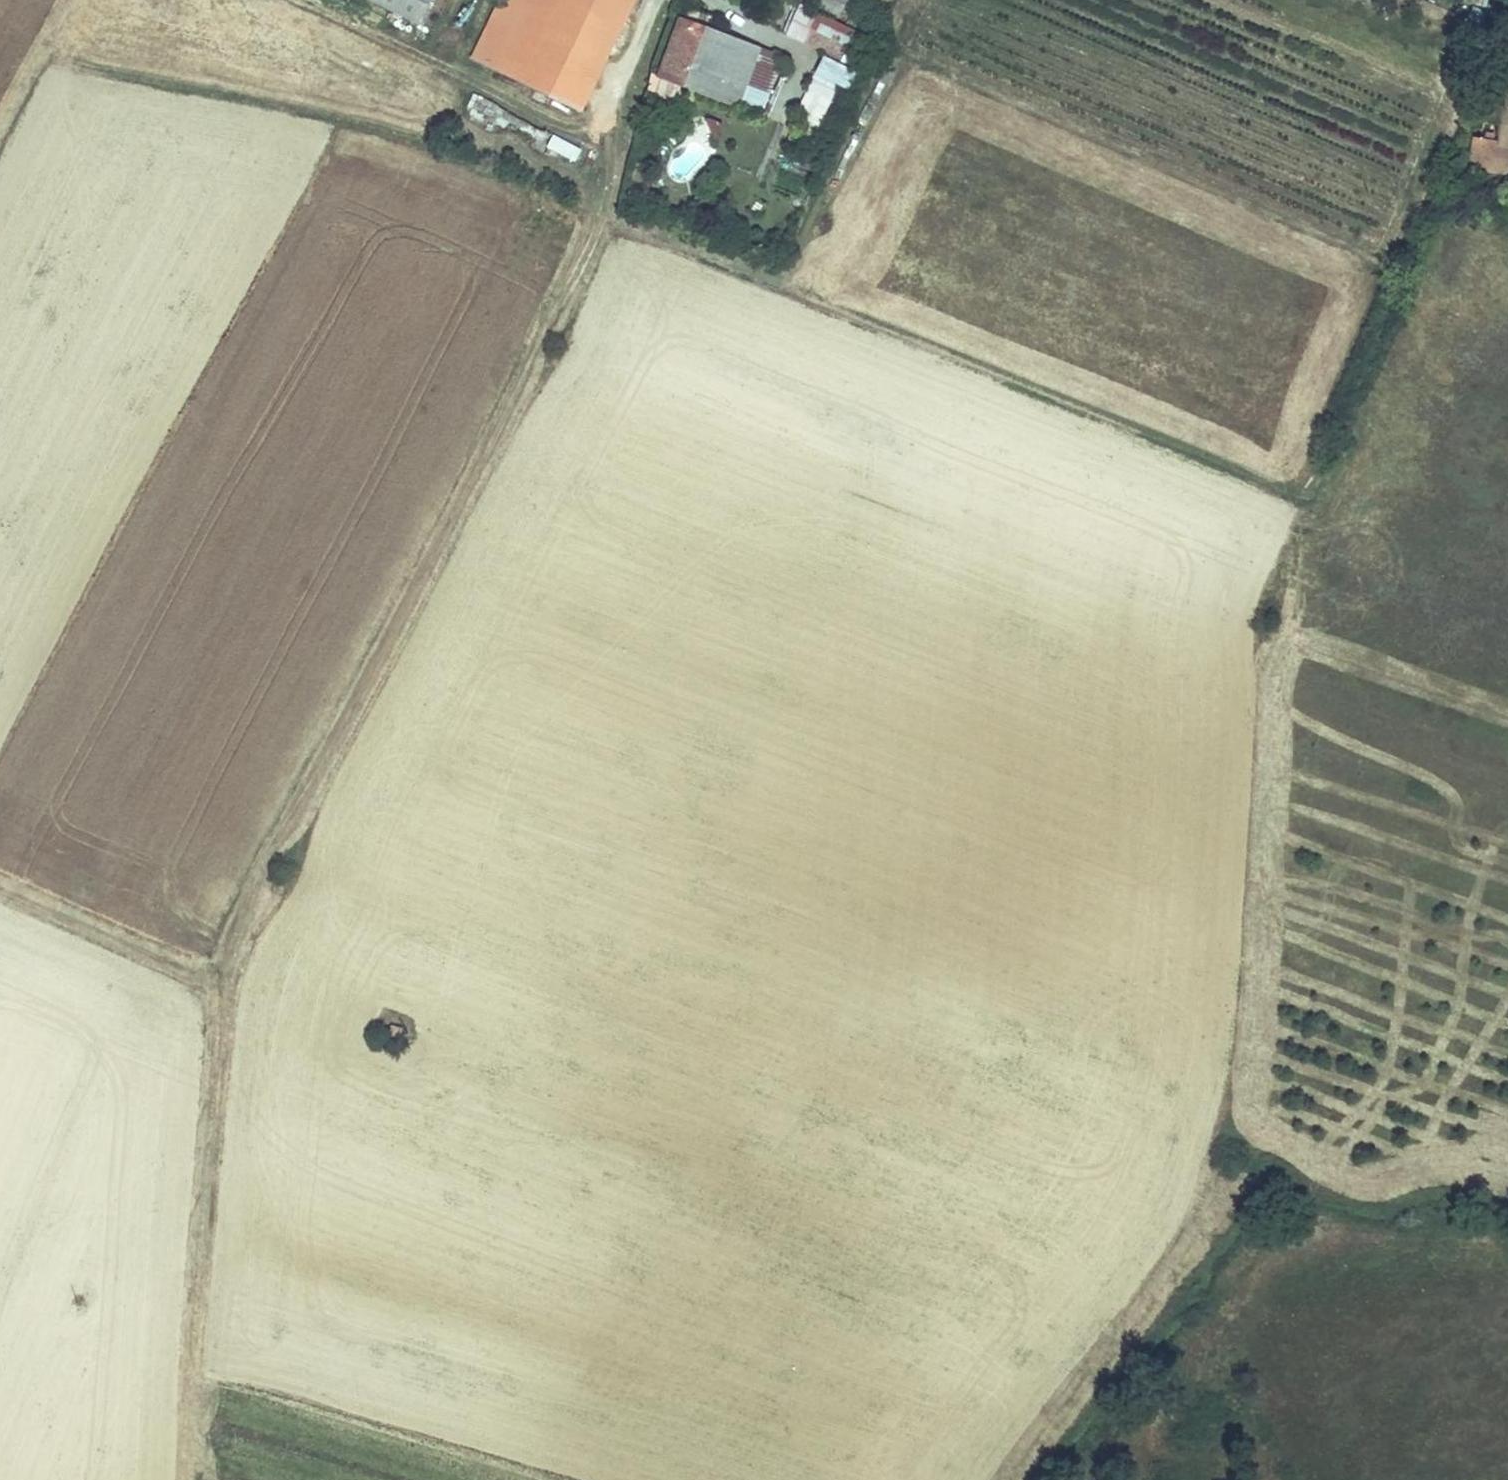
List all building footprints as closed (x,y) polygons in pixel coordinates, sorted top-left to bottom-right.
[(422,16),(429,0),(386,0),(422,16)] [(495,68),(509,75),(544,0),(504,0),(495,18),(514,27),(495,68)] [(509,75),(521,81),(539,44),(560,0),(544,0),(509,75)] [(598,72),(610,47),(588,36),(597,16),(565,0),(560,0),(539,44),(598,72)] [(597,16),(588,36),(610,47),(632,3),(626,0),(565,0),(597,16)] [(839,11),(845,0),(816,0),(839,11)] [(820,14),(814,27),(851,44),(857,32),(820,14)] [(495,18),(476,59),(495,68),(514,27),(495,18)] [(687,84),(707,30),(682,20),(662,76),(687,84)] [(851,44),(814,27),(808,38),(846,56),(851,44)] [(662,76),(646,119),(695,141),(707,115),(726,123),(733,105),(750,111),(772,57),(707,30),(687,84),(662,76)] [(539,44),(521,81),(580,109),(598,72),(539,44)] [(822,58),(800,110),(823,120),(836,88),(849,94),(857,73),(822,58)] [(1501,142),(1482,140),(1476,168),(1507,172),(1507,104),(1501,142)]
